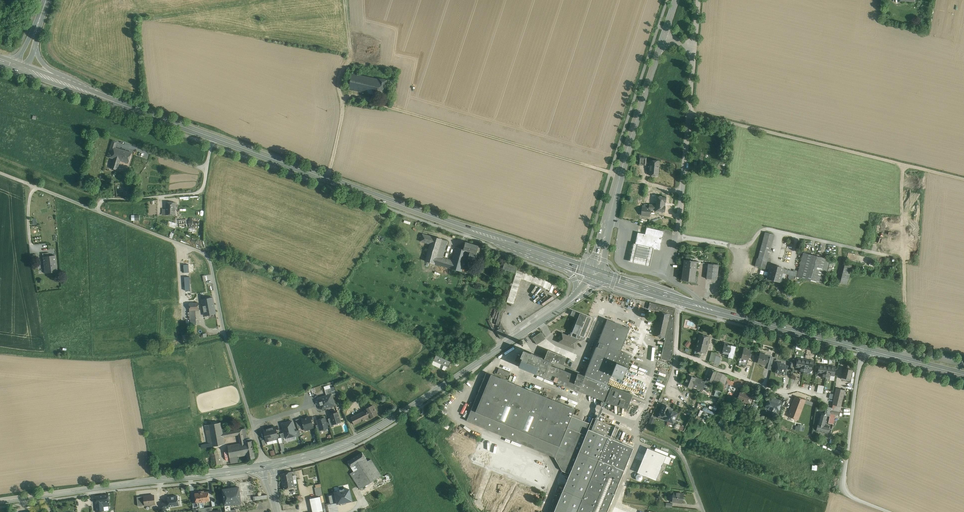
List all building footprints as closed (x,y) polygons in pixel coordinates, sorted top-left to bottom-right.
[(370,78),(352,74),(349,89),(367,93),(370,78)] [(380,80),(370,78),(367,93),(371,93),(377,95),(380,80)] [(386,80),(380,79),(380,80),(377,95),(376,96),(382,97),(386,80)] [(113,140),(108,156),(112,158),(115,148),(117,142),(113,140)] [(115,148),(112,158),(114,158),(120,160),(124,150),(115,148)] [(131,153),(124,150),(120,160),(128,163),(131,153)] [(120,160),(114,158),(111,168),(117,170),(120,160)] [(659,161),(650,160),(649,175),(658,175),(659,161)] [(649,208),(642,207),(641,215),(650,216),(650,210),(655,210),(655,211),(664,212),(666,197),(657,196),(650,196),(649,201),(656,202),(656,205),(649,204),(649,208)] [(176,202),(166,202),(166,209),(166,215),(176,215),(176,202)] [(664,231),(647,227),(645,234),(638,233),(635,244),(635,245),(653,249),(660,250),(664,231)] [(765,232),(758,258),(757,258),(755,266),(766,269),(767,264),(761,262),(762,259),(761,259),(762,256),(768,233),(765,232)] [(768,233),(762,256),(768,258),(774,235),(768,233)] [(432,237),(422,234),(420,241),(430,244),(432,237)] [(442,239),(432,236),(432,237),(430,244),(425,261),(435,264),(437,256),(442,239)] [(447,241),(442,239),(437,256),(442,258),(447,241)] [(470,251),(476,253),(478,246),(465,242),(463,249),(467,251),(470,251)] [(635,245),(635,244),(634,243),(630,262),(649,266),(653,249),(635,245)] [(442,258),(437,256),(435,264),(461,271),(465,260),(460,258),(463,249),(456,247),(452,261),(442,258)] [(476,253),(470,251),(468,258),(474,260),(476,253)] [(830,260),(803,252),(798,272),(783,268),(781,273),(797,277),(824,284),(827,273),(830,260)] [(49,256),(43,257),(45,273),(57,272),(55,255),(49,256)] [(689,260),(684,260),(682,280),(691,281),(691,282),(696,282),(697,276),(694,276),(696,261),(691,261),(691,260),(689,260)] [(830,260),(827,273),(832,274),(836,261),(830,260)] [(517,266),(504,262),(502,269),(505,270),(506,270),(515,273),(517,266)] [(718,265),(708,263),(708,268),(706,278),(717,280),(718,265)] [(783,268),(771,265),(767,264),(766,269),(770,269),(767,278),(779,281),(783,268)] [(845,264),(840,283),(846,285),(851,265),(845,264)] [(213,298),(202,300),(205,315),(216,313),(213,298)] [(189,303),(190,313),(195,313),(199,312),(199,303),(189,303)] [(501,307),(496,325),(500,326),(501,322),(505,308),(501,307)] [(535,308),(524,313),(526,316),(537,310),(535,308)] [(570,337),(562,333),(561,336),(560,336),(559,339),(558,342),(574,348),(578,340),(577,339),(577,338),(580,339),(581,336),(583,337),(591,318),(572,310),(570,315),(578,318),(572,332),(570,337)] [(607,319),(595,347),(601,350),(590,377),(607,384),(621,351),(629,329),(630,328),(607,319)] [(508,334),(501,322),(500,326),(500,328),(505,336),(508,334)] [(500,328),(500,326),(497,327),(499,329),(496,331),(500,339),(505,336),(500,328)] [(629,329),(621,351),(632,355),(632,356),(641,333),(629,329)] [(541,332),(532,337),(537,344),(545,339),(541,332)] [(709,337),(699,334),(697,343),(707,346),(709,337)] [(554,346),(545,339),(537,344),(541,347),(548,350),(566,357),(569,359),(570,359),(571,359),(571,358),(573,355),(573,354),(573,353),(572,353),(554,346)] [(521,345),(520,343),(518,343),(516,343),(513,346),(509,353),(507,352),(506,354),(505,354),(502,360),(533,372),(531,377),(536,379),(537,376),(546,380),(547,378),(572,388),(575,389),(599,399),(603,400),(606,401),(609,403),(627,408),(632,395),(623,391),(607,384),(590,377),(584,375),(571,370),(572,368),(563,365),(556,362),(555,363),(551,362),(551,361),(544,359),(542,358),(542,357),(531,352),(531,353),(530,353),(519,349),(520,347),(521,345)] [(707,346),(697,343),(695,351),(705,353),(707,346)] [(736,346),(724,344),(722,353),(728,354),(728,357),(733,358),(736,346)] [(595,347),(584,375),(590,377),(601,350),(595,347)] [(748,350),(744,349),(741,358),(748,360),(751,351),(748,350)] [(566,357),(548,350),(544,359),(551,361),(551,362),(555,363),(556,362),(563,365),(566,357)] [(621,351),(607,384),(623,391),(625,386),(620,384),(622,379),(632,355),(621,351)] [(768,355),(760,353),(757,363),(766,365),(768,355)] [(451,362),(436,355),(433,360),(433,361),(432,364),(445,370),(447,368),(447,367),(448,367),(451,362)] [(805,360),(797,359),(796,367),(800,368),(799,371),(803,372),(805,360)] [(813,361),(805,360),(803,372),(807,373),(808,369),(812,370),(813,366),(813,361)] [(777,367),(776,372),(776,373),(781,374),(782,373),(786,374),(787,370),(786,370),(787,366),(784,365),(779,363),(778,367),(777,367)] [(827,366),(819,364),(818,373),(822,374),(821,377),(825,378),(827,366)] [(835,367),(827,366),(825,378),(829,378),(830,375),(834,376),(835,367)] [(852,370),(843,368),(841,379),(850,381),(852,370)] [(717,371),(710,369),(706,380),(713,383),(717,371)] [(717,371),(713,383),(724,387),(726,380),(728,376),(717,371)] [(566,405),(486,372),(478,391),(471,409),(471,410),(475,411),(475,412),(526,433),(559,446),(564,436),(572,416),(575,409),(568,406),(575,389),(572,388),(566,405)] [(695,378),(688,375),(686,379),(685,381),(684,385),(691,388),(692,386),(694,387),(697,379),(695,378)] [(635,379),(633,385),(640,387),(642,381),(635,379)] [(705,382),(697,379),(694,387),(702,390),(705,382)] [(564,387),(548,380),(547,383),(563,390),(564,387)] [(324,387),(327,395),(331,394),(333,394),(330,385),(324,387)] [(723,387),(717,385),(714,396),(720,398),(723,387)] [(844,390),(836,388),(832,405),(840,406),(844,390)] [(751,395),(740,391),(739,392),(737,392),(736,395),(737,395),(738,395),(737,399),(741,400),(740,401),(743,402),(743,403),(747,405),(751,395)] [(327,395),(318,398),(321,409),(335,405),(331,394),(327,395)] [(805,400),(796,396),(788,416),(798,420),(805,400)] [(781,402),(769,397),(766,407),(772,410),(772,411),(773,412),(772,413),(772,414),(773,415),(774,416),(775,416),(775,415),(775,414),(776,411),(777,412),(779,406),(781,402)] [(598,420),(606,401),(603,400),(597,415),(598,416),(598,417),(598,418),(597,418),(596,419),(595,419),(593,418),(590,423),(588,422),(588,423),(572,416),(564,436),(571,439),(572,436),(576,437),(575,439),(583,442),(572,468),(565,465),(563,470),(562,470),(562,471),(569,474),(554,511),(607,511),(633,448),(614,440),(619,427),(615,425),(614,427),(598,420)] [(373,405),(365,409),(370,417),(370,418),(377,414),(373,405)] [(670,407),(663,405),(660,413),(658,417),(665,420),(665,419),(673,422),(677,413),(671,411),(672,409),(669,408),(670,407)] [(785,408),(779,406),(777,412),(776,411),(775,414),(781,416),(785,408)] [(359,413),(357,408),(348,413),(351,417),(351,418),(354,425),(370,417),(366,410),(359,413)] [(526,433),(475,412),(475,411),(471,410),(471,409),(466,421),(522,444),(526,433)] [(839,412),(831,410),(830,416),(828,423),(833,424),(835,414),(838,415),(839,412)] [(331,414),(330,416),(331,418),(333,424),(341,422),(338,412),(331,414)] [(826,415),(820,414),(818,424),(817,430),(827,433),(829,427),(824,425),(827,416),(827,415),(826,415)] [(302,419),(304,426),(305,429),(313,427),(310,417),(302,419)] [(302,418),(295,420),(298,428),(304,426),(302,419),(302,418)] [(325,418),(317,420),(319,424),(320,430),(321,430),(328,428),(325,418)] [(292,421),(282,423),(284,433),(285,438),(286,438),(296,435),(292,421)] [(224,438),(223,433),(221,422),(205,425),(208,443),(212,443),(212,446),(224,445),(224,438)] [(275,427),(269,428),(272,440),(278,438),(277,434),(275,427)] [(269,428),(264,429),(267,441),(272,440),(269,428)] [(240,443),(245,442),(244,438),(247,438),(247,434),(243,435),(242,429),(223,433),(224,438),(238,435),(240,443)] [(245,442),(247,455),(248,459),(255,458),(252,441),(245,442)] [(230,458),(238,457),(247,455),(245,442),(240,443),(228,446),(230,458)] [(647,448),(637,472),(656,480),(663,462),(669,464),(672,458),(647,448)] [(217,449),(210,450),(212,464),(219,462),(217,449)] [(362,452),(347,462),(351,467),(365,459),(366,458),(362,452)] [(365,459),(351,467),(354,471),(350,473),(360,489),(381,475),(371,459),(367,461),(365,459)] [(292,472),(281,474),(282,482),(293,480),(292,472)] [(293,480),(282,482),(284,489),(294,487),(293,480)] [(241,503),(238,487),(223,489),(225,511),(231,510),(230,504),(241,503)] [(349,489),(344,490),(344,489),(339,490),(340,491),(335,492),(335,494),(337,503),(342,503),(342,504),(347,503),(346,501),(352,500),(349,489)] [(199,493),(195,493),(196,502),(196,503),(199,502),(210,501),(209,491),(204,492),(204,491),(199,491),(199,493)] [(683,494),(673,492),(672,502),(682,503),(683,494)] [(108,494),(95,496),(96,503),(109,501),(108,494)] [(328,495),(330,504),(337,503),(335,494),(328,495)] [(154,495),(144,496),(145,505),(155,504),(154,495)] [(178,496),(168,498),(168,502),(162,503),(163,509),(169,508),(169,506),(181,505),(180,501),(178,501),(178,496)] [(310,499),(313,511),(316,511),(323,511),(320,496),(310,499)] [(109,501),(96,503),(97,511),(104,511),(104,507),(110,506),(109,501)]
